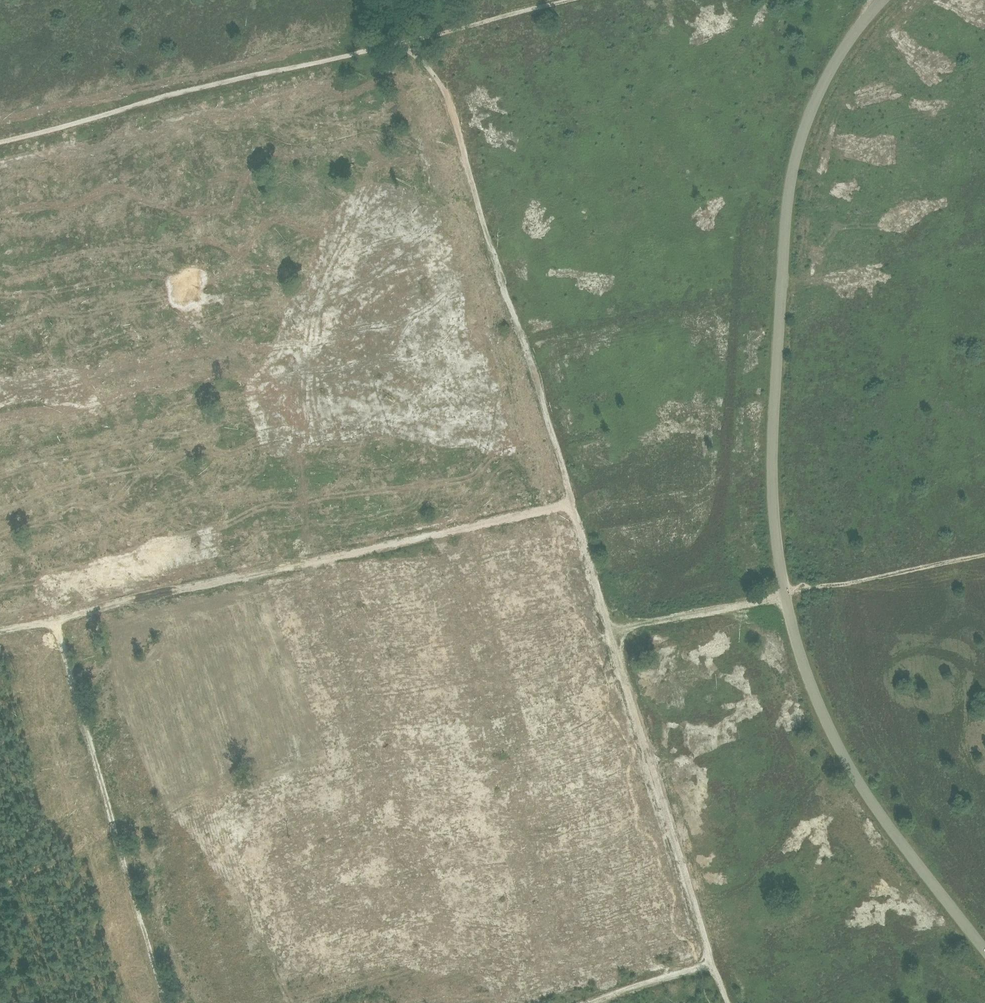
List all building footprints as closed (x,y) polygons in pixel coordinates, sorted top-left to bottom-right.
[(498,528),(503,526),(499,519),(494,522),(498,528)]
